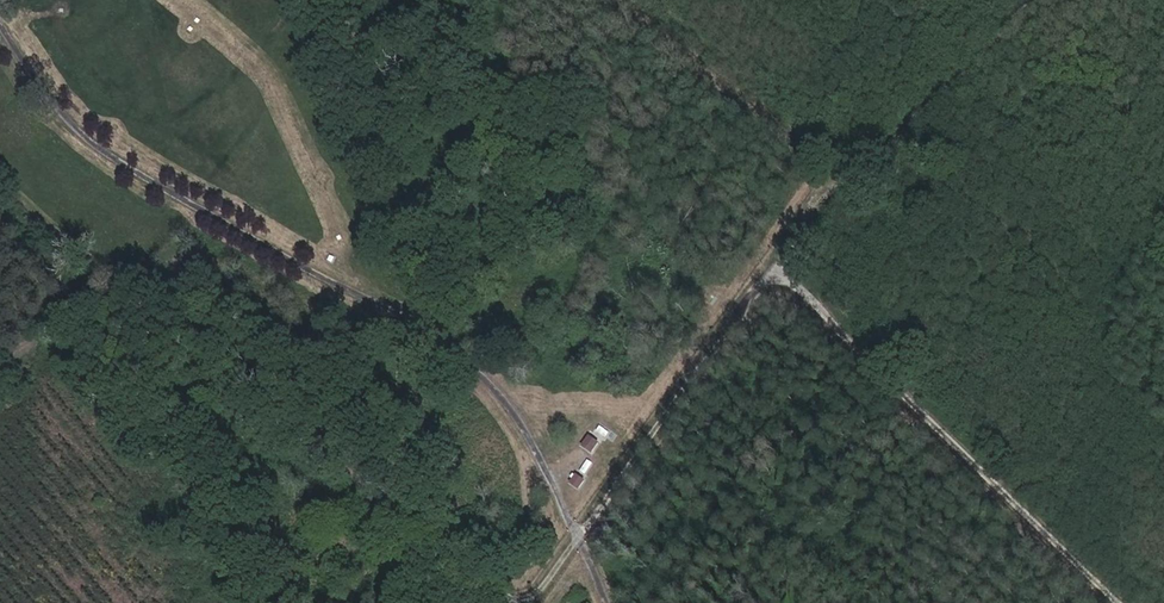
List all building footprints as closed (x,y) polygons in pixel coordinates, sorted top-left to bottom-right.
[(600,441),(605,434),(596,427),(591,434),(600,441)] [(592,435),(586,444),(594,450),(600,441),(592,435)] [(581,474),(576,481),(582,486),(587,479),(581,474)]
